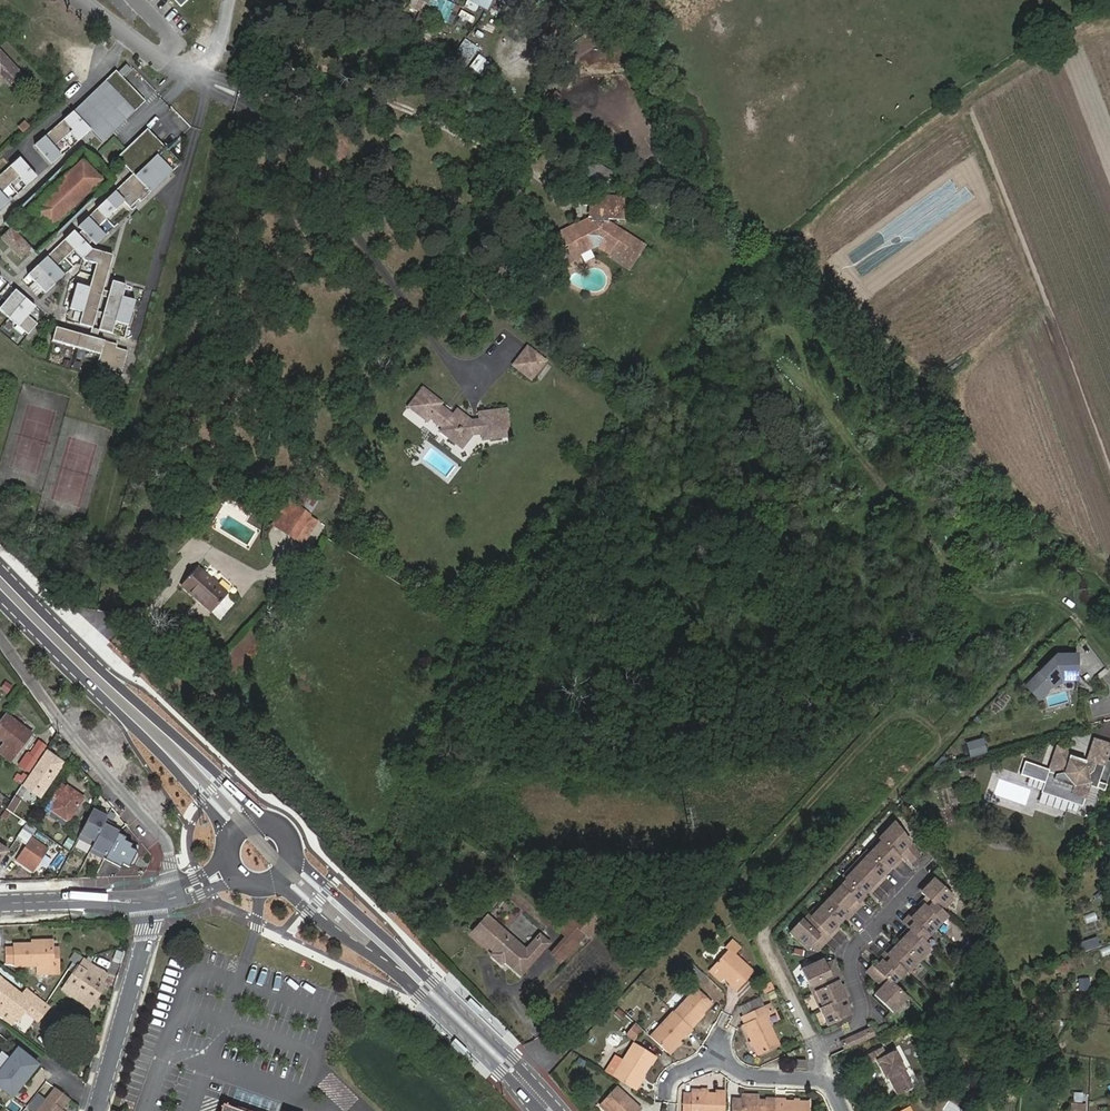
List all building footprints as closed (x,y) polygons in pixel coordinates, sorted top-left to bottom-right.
[(447,22),(454,6),(440,0),(413,0),(411,6),(447,22)] [(487,10),(492,0),(469,0),(487,10)] [(1090,11),(1095,17),(1100,12),(1096,7),(1090,11)] [(470,23),(473,17),(463,11),(459,17),(470,23)] [(465,66),(477,48),(466,41),(454,59),(465,66)] [(0,54),(0,73),(10,64),(0,54)] [(476,72),(485,62),(478,55),(468,64),(476,72)] [(10,64),(0,73),(0,77),(15,92),(26,81),(10,64)] [(127,65),(119,72),(123,76),(131,69),(127,65)] [(135,91),(116,70),(105,80),(124,101),(135,91)] [(133,112),(124,101),(105,80),(72,110),(89,129),(100,142),(133,112)] [(145,102),(135,91),(124,101),(133,112),(145,102)] [(68,131),(76,140),(89,129),(72,110),(35,142),(33,144),(50,163),(60,155),(52,146),(68,131)] [(170,173),(178,165),(144,130),(114,159),(130,176),(133,178),(155,157),(170,173)] [(34,257),(113,181),(80,147),(1,223),(7,230),(0,237),(0,239),(19,258),(27,250),(34,257)] [(18,157),(0,173),(0,192),(18,176),(25,185),(35,176),(18,157)] [(133,178),(148,194),(170,173),(155,157),(133,178)] [(594,162),(587,175),(605,184),(612,170),(594,162)] [(571,179),(560,170),(551,181),(563,190),(571,179)] [(133,178),(130,176),(78,226),(96,244),(106,235),(97,227),(124,201),(130,207),(139,199),(141,201),(148,194),(133,178)] [(575,201),(592,195),(591,190),(574,195),(575,201)] [(601,225),(592,195),(575,201),(581,221),(582,226),(571,231),(569,228),(549,239),(556,252),(551,256),(557,268),(572,260),(570,256),(583,249),(580,238),(597,238),(591,247),(602,254),(602,256),(623,269),(637,247),(601,225)] [(79,324),(92,328),(113,255),(92,249),(74,230),(28,275),(46,294),(65,275),(57,267),(74,250),(85,261),(96,264),(90,288),(77,284),(70,309),(83,312),(79,324)] [(543,242),(551,256),(556,252),(549,239),(543,242)] [(126,285),(113,281),(99,330),(112,334),(115,322),(128,326),(135,301),(122,297),(126,285)] [(28,334),(37,324),(28,316),(35,307),(15,289),(0,307),(0,310),(28,334)] [(56,327),(52,341),(100,355),(97,366),(122,373),(128,351),(116,348),(117,345),(56,327)] [(528,346),(512,366),(531,382),(547,362),(528,346)] [(929,388),(935,397),(946,390),(940,381),(929,388)] [(442,430),(450,419),(437,409),(440,405),(422,391),(414,401),(432,415),(428,419),(442,430)] [(408,409),(425,423),(428,419),(432,415),(414,401),(408,409)] [(442,430),(439,433),(460,450),(472,436),(481,435),(482,442),(508,439),(505,412),(479,415),(480,422),(470,424),(456,412),(450,419),(442,430)] [(291,540),(308,515),(286,500),(269,524),(291,540)] [(317,522),(308,515),(291,540),(300,546),(317,522)] [(214,610),(229,592),(199,565),(182,583),(214,610)] [(1077,679),(1077,654),(1057,654),(1027,686),(1040,698),(1053,685),(1055,687),(1062,680),(1077,679)] [(32,735),(6,715),(0,722),(0,739),(5,743),(0,749),(0,753),(10,761),(32,735)] [(983,738),(967,742),(971,756),(987,751),(983,738)] [(1094,740),(1089,756),(1096,758),(1101,742),(1094,740)] [(28,771),(46,746),(38,741),(29,755),(26,754),(19,765),(28,771)] [(1083,799),(1088,785),(1086,778),(1093,772),(1095,765),(1103,767),(1109,745),(1101,742),(1096,758),(1089,756),(1085,765),(1083,764),(1079,767),(1073,765),(1071,760),(1068,759),(1066,750),(1057,747),(1049,771),(1025,763),(1021,776),(1044,784),(1041,793),(1081,806),(1083,799)] [(47,754),(24,787),(38,797),(61,763),(47,754)] [(1100,778),(1108,780),(1109,771),(1109,761),(1105,760),(1100,778)] [(64,826),(84,798),(67,787),(66,788),(62,785),(42,811),(64,826)] [(20,801),(16,798),(13,802),(8,809),(13,812),(20,801)] [(90,846),(88,851),(128,869),(136,851),(127,847),(131,838),(102,826),(106,815),(90,808),(76,840),(90,846)] [(921,856),(895,822),(879,838),(902,860),(906,857),(912,863),(921,856)] [(902,860),(879,838),(867,851),(888,870),(893,865),(896,867),(902,860)] [(18,860),(32,871),(47,849),(32,839),(18,860)] [(882,877),(888,870),(867,851),(855,863),(878,885),(884,879),(882,877)] [(4,856),(0,862),(0,874),(5,878),(15,863),(4,856)] [(878,885),(855,863),(843,876),(863,895),(867,892),(869,889),(872,891),(878,885)] [(863,895),(843,876),(831,888),(854,911),(861,905),(858,903),(861,900),(864,896),(863,895)] [(949,906),(951,896),(934,879),(928,886),(926,884),(919,891),(927,898),(943,913),(949,906)] [(854,911),(831,888),(819,901),(820,902),(822,904),(840,921),(843,918),(846,915),(848,917),(854,911)] [(946,918),(946,916),(943,913),(927,898),(921,904),(923,906),(920,909),(917,912),(934,929),(946,918)] [(840,921),(822,904),(820,902),(819,901),(807,914),(809,915),(809,916),(830,936),(836,929),(834,927),(837,925),(840,921)] [(934,929),(917,912),(914,916),(911,918),(909,916),(902,923),(908,928),(922,942),(934,929)] [(830,936),(809,916),(809,915),(803,921),(801,918),(788,931),(805,948),(809,944),(811,942),(818,948),(830,936)] [(572,922),(562,932),(569,938),(554,954),(560,960),(585,934),(572,922)] [(496,924),(480,940),(520,975),(550,944),(540,935),(526,950),(496,924)] [(931,950),(922,942),(908,928),(902,935),(905,937),(902,940),(899,943),(919,963),(931,950)] [(1096,938),(1082,942),(1085,951),(1098,946),(1096,938)] [(711,966),(724,978),(736,990),(752,973),(733,955),(739,948),(730,940),(724,947),(726,949),(711,966)] [(818,948),(811,942),(809,944),(816,950),(818,948)] [(919,963),(899,943),(896,947),(893,950),(891,948),(885,954),(905,974),(906,975),(908,976),(919,963)] [(53,965),(52,944),(15,945),(15,948),(15,949),(15,965),(15,966),(37,966),(37,987),(49,987),(49,981),(54,981),(54,974),(56,974),(56,965),(53,965)] [(5,949),(5,965),(15,965),(15,949),(15,948),(5,949)] [(905,974),(885,954),(879,961),(882,963),(879,966),(876,970),(894,987),(905,974)] [(78,966),(84,958),(79,955),(73,963),(78,966)] [(93,1002),(105,985),(103,983),(91,975),(96,966),(84,958),(78,966),(63,989),(71,994),(74,990),(93,1002)] [(837,981),(841,979),(834,963),(825,967),(822,959),(800,969),(808,986),(811,984),(815,991),(837,981)] [(704,975),(690,963),(685,969),(698,982),(704,975)] [(91,975),(103,983),(109,974),(96,966),(91,975)] [(721,981),(724,978),(711,966),(709,969),(721,981)] [(894,987),(876,970),(869,976),(881,988),(883,986),(887,989),(885,991),(877,999),(894,1015),(908,1000),(894,987)] [(37,996),(27,988),(22,995),(0,978),(0,1004),(13,1014),(16,1016),(22,1009),(25,1011),(37,996)] [(1089,978),(1079,978),(1079,990),(1090,989),(1089,978)] [(818,1009),(844,997),(847,996),(843,987),(840,989),(837,981),(815,991),(811,993),(818,1009)] [(760,986),(764,994),(773,990),(769,982),(760,986)] [(675,1012),(690,1026),(702,1012),(711,1003),(696,989),(675,1012)] [(740,1006),(744,1015),(767,1004),(762,995),(740,1006)] [(25,1011),(38,1021),(50,1006),(37,996),(25,1011)] [(826,1025),(848,1014),(845,1006),(848,1005),(844,997),(818,1009),(826,1025)] [(0,1004),(0,1013),(8,1020),(13,1014),(0,1004)] [(748,1023),(744,1025),(759,1056),(779,1047),(765,1016),(771,1013),(767,1004),(744,1015),(748,1023)] [(675,1012),(673,1011),(651,1037),(668,1052),(684,1034),(685,1035),(692,1028),(690,1026),(675,1012)] [(690,1026),(692,1028),(704,1014),(702,1012),(690,1026)] [(716,1025),(725,1029),(731,1015),(721,1012),(716,1025)] [(740,1017),(744,1025),(748,1023),(744,1015),(740,1017)] [(632,1025),(625,1032),(632,1038),(639,1031),(632,1025)] [(613,1076),(633,1088),(653,1054),(632,1042),(613,1076)] [(13,1097),(38,1065),(18,1049),(10,1058),(0,1071),(0,1087),(13,1097)] [(903,1072),(893,1053),(884,1057),(881,1050),(864,1058),(868,1066),(875,1064),(883,1082),(886,1081),(895,1098),(910,1091),(901,1073),(903,1072)] [(10,1058),(2,1051),(0,1053),(0,1071),(10,1058)] [(796,1070),(805,1070),(805,1061),(796,1060),(796,1070)] [(37,1110),(59,1110),(69,1099),(55,1088),(37,1110)] [(613,1088),(598,1105),(605,1110),(639,1110),(613,1088)] [(727,1098),(694,1096),(686,1096),(686,1110),(727,1110),(727,1098)] [(1079,1102),(1071,1101),(1070,1110),(1079,1110),(1079,1102)]
